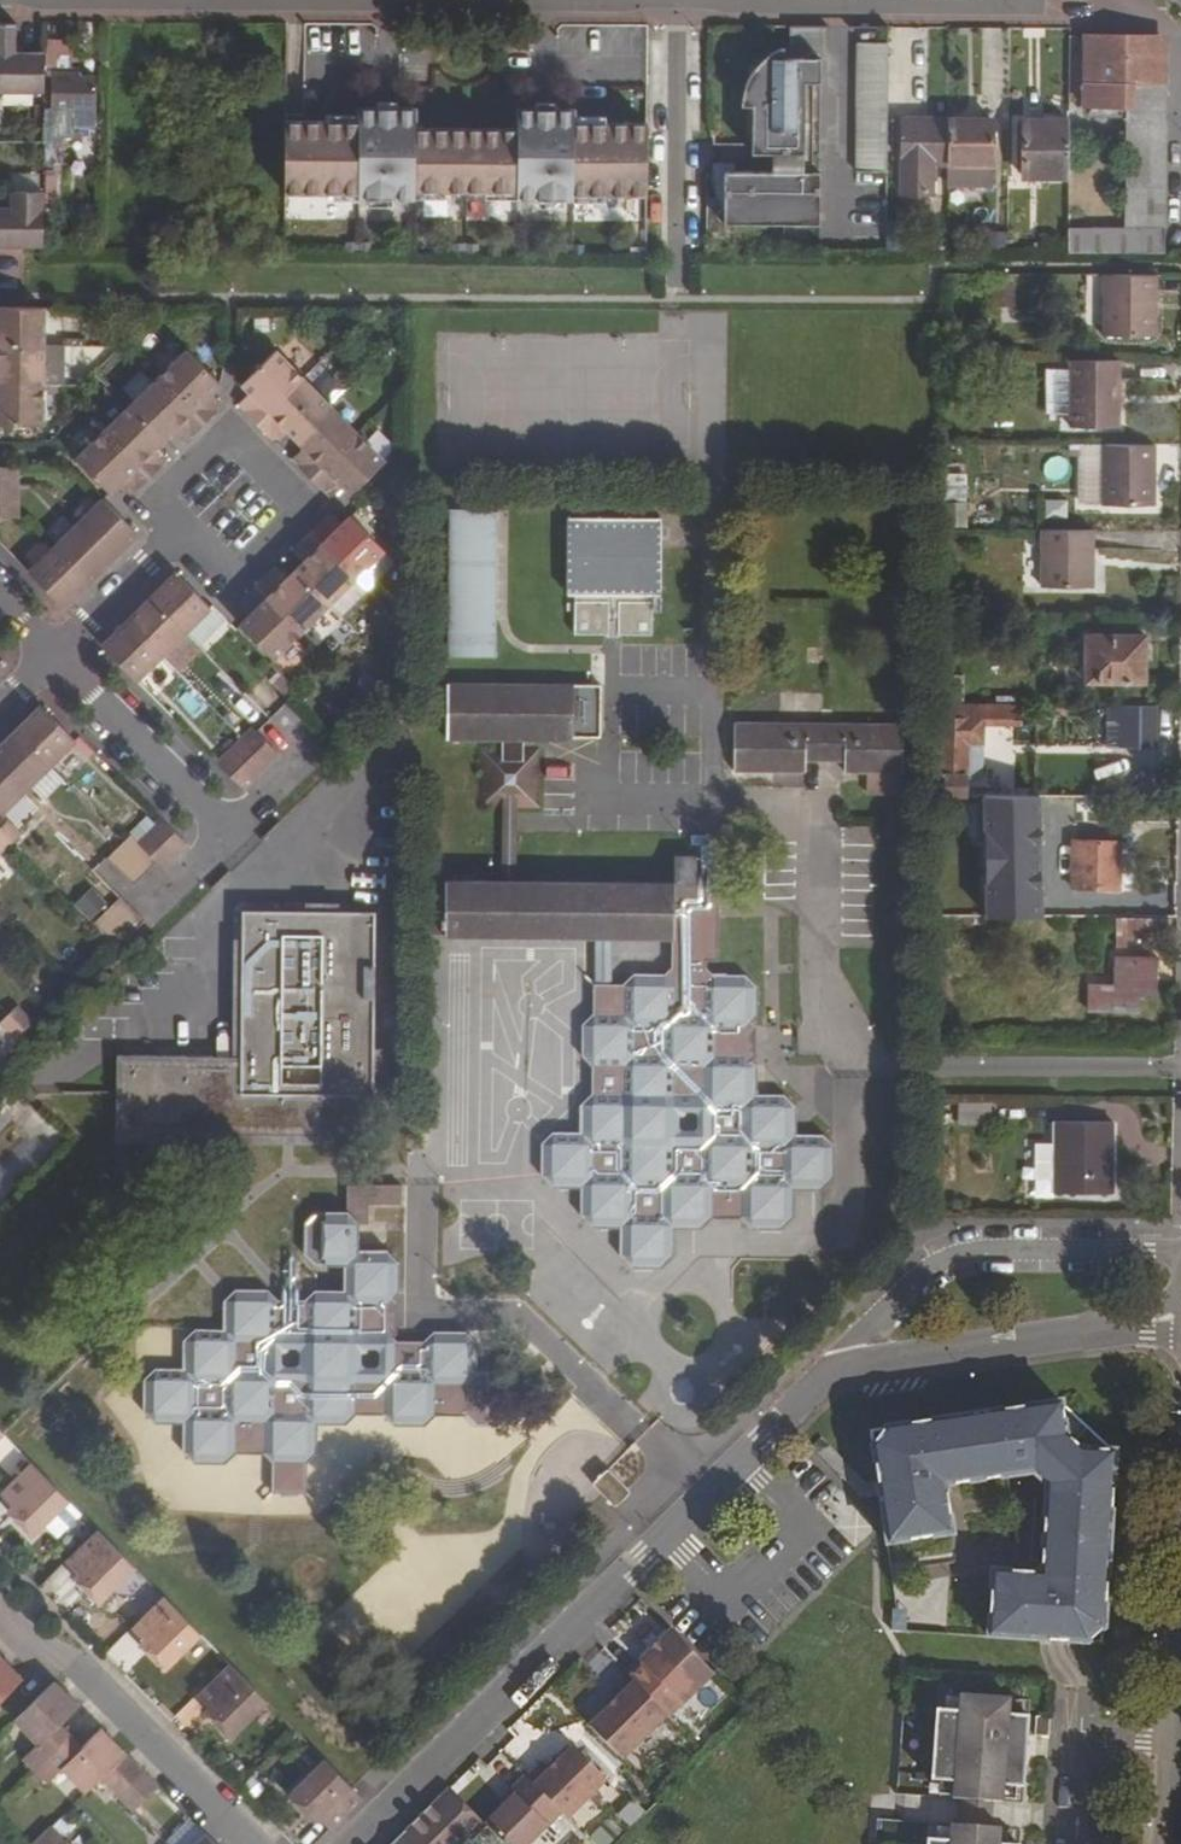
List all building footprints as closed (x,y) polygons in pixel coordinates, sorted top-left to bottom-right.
[(0,23),(0,91),(42,92),(42,54),(16,54),(16,23),(0,23)] [(754,154),(822,156),(822,26),(790,26),(790,58),(773,58),(773,74),(765,81),(754,81),(754,154)] [(1160,37),(1085,36),(1084,105),(1130,105),(1129,225),(1166,225),(1167,46),(1160,37)] [(62,40),(46,40),(46,54),(46,71),(54,71),(62,71),(62,40)] [(857,172),(888,172),(889,43),(858,43),(857,172)] [(80,71),(62,71),(54,71),(53,123),(61,123),(96,123),(97,77),(79,76),(80,71)] [(361,119),(287,118),(286,190),(360,190),(360,196),(415,196),(415,191),(517,193),(517,198),(573,199),(573,193),(647,194),(647,123),(575,122),(575,108),(519,108),(519,128),(416,127),(416,106),(361,105),(361,119)] [(949,120),(903,119),(902,192),(931,193),(932,164),(948,164),(949,120)] [(994,120),(949,120),(948,164),(948,177),(973,178),(973,164),(993,165),(994,120)] [(1070,121),(1025,120),(1024,175),(1070,176),(1070,121)] [(53,123),(45,123),(45,142),(44,161),(61,161),(61,123),(53,123)] [(726,224),(822,224),(822,173),(737,172),(734,163),(713,163),(713,173),(714,179),(715,184),(717,190),(718,193),(721,201),(724,207),(727,212),(726,224)] [(16,176),(16,192),(41,192),(41,176),(16,176)] [(0,207),(0,248),(43,248),(44,192),(41,192),(16,192),(12,192),(12,207),(0,207)] [(1166,230),(1069,228),(1069,253),(1166,253),(1166,230)] [(1157,281),(1103,281),(1103,339),(1156,340),(1157,281)] [(998,307),(1017,302),(1011,282),(992,288),(998,307)] [(0,306),(0,424),(44,424),(44,386),(44,347),(44,307),(0,306)] [(105,430),(77,458),(110,493),(119,485),(129,495),(168,458),(157,447),(173,430),(184,441),(224,404),(212,392),(221,385),(187,350),(157,380),(130,406),(105,430)] [(304,378),(277,351),(243,384),(250,392),(240,403),(278,442),(288,430),(303,448),(293,458),(331,497),(342,486),(350,493),(384,460),(358,434),(331,407),(304,378)] [(1121,360),(1073,359),(1072,431),(1120,431),(1121,360)] [(1154,445),(1079,444),(1078,503),(1103,503),(1103,505),(1154,505),(1154,445)] [(0,468),(0,518),(17,518),(18,492),(18,469),(0,468)] [(967,473),(944,472),(942,525),(965,526),(967,473)] [(54,547),(28,572),(63,607),(138,534),(104,499),(78,524),(54,547)] [(449,657),(497,657),(498,510),(450,510),(449,657)] [(382,549),(351,516),(342,524),(331,512),(292,551),(303,563),(287,578),(276,567),(238,605),(248,616),(240,625),(274,658),(301,630),(328,604),(354,577),(382,549)] [(662,518),(569,518),(568,595),(576,595),(575,633),(653,635),(653,596),(661,596),(662,518)] [(1093,529),(1044,528),(1043,587),(1093,587),(1093,529)] [(175,572),(102,645),(137,682),(162,657),(186,633),(211,609),(175,572)] [(201,645),(227,619),(214,606),(211,609),(187,632),(201,645)] [(1146,638),(1087,638),(1087,684),(1146,685),(1146,638)] [(601,685),(449,683),(448,739),(503,739),(503,748),(482,748),(480,808),(503,808),(503,799),(518,798),(519,808),(539,809),(541,748),(518,748),(518,740),(573,740),(573,736),(601,736),(601,685)] [(9,844),(20,833),(2,813),(27,788),(50,765),(75,740),(41,705),(0,745),(0,853),(9,844)] [(1158,706),(1109,706),(1109,747),(1157,747),(1158,706)] [(1021,708),(954,707),(954,718),(943,718),(942,776),(946,776),(946,795),(968,795),(968,775),(969,744),(983,744),(984,724),(1021,725),(1021,708)] [(904,724),(735,723),(734,772),(805,773),(806,760),(846,760),(846,773),(903,774),(904,724)] [(242,739),(217,763),(244,789),(279,754),(258,731),(254,727),(242,739)] [(983,744),(969,744),(968,775),(983,776),(983,744)] [(50,765),(27,788),(39,801),(63,778),(50,765)] [(988,915),(1042,915),(1040,796),(985,795),(988,915)] [(518,798),(503,799),(503,808),(501,881),(517,882),(519,808),(518,798)] [(123,841),(107,857),(133,885),(156,861),(163,868),(188,844),(162,818),(138,841),(130,835),(123,841)] [(1121,841),(1075,840),(1073,890),(1119,892),(1121,841)] [(501,881),(447,880),(447,917),(442,918),(442,927),(447,927),(446,936),(674,939),(673,965),(663,975),(635,976),(623,987),(596,989),(597,1013),(585,1024),(585,1058),(595,1068),(595,1095),(584,1105),(584,1133),(553,1133),(544,1144),(543,1174),(553,1186),(584,1186),(583,1214),(585,1217),(713,1218),(745,1218),(795,1218),(796,1188),(826,1188),(835,1178),(835,1149),(824,1137),(795,1136),(795,1108),(784,1096),(755,1096),(756,1068),(746,1056),(745,1028),(755,1018),(756,988),(745,977),(719,977),(707,966),(706,959),(716,960),(718,883),(697,883),(697,857),(675,856),(675,883),(517,882),(501,881)] [(94,888),(75,908),(89,922),(109,903),(94,888)] [(121,898),(94,924),(116,948),(144,920),(121,898)] [(337,910),(337,901),(305,901),(305,910),(311,910),(311,916),(328,916),(328,910),(337,910)] [(374,1096),(375,910),(337,910),(328,910),(328,916),(311,916),(311,910),(305,910),(242,910),(242,1064),(214,1064),(214,1057),(118,1056),(117,1135),(322,1136),(322,1105),(364,1105),(364,1096),(374,1096)] [(1171,919),(1122,919),(1121,948),(1130,948),(1131,936),(1171,937),(1171,919)] [(242,1064),(242,938),(234,938),(233,1057),(214,1057),(214,1064),(242,1064)] [(1159,959),(1120,958),(1120,987),(1094,988),(1094,1014),(1138,1014),(1139,995),(1152,994),(1153,969),(1159,969),(1159,959)] [(0,1026),(0,1027),(14,1042),(37,1020),(22,1005),(0,1026)] [(992,1105),(960,1104),(960,1125),(992,1125),(992,1105)] [(1114,1125),(1057,1124),(1057,1143),(1055,1179),(1056,1193),(1112,1194),(1114,1125)] [(322,1145),(322,1136),(117,1135),(117,1144),(322,1145)] [(1057,1143),(1036,1144),(1035,1178),(1055,1179),(1057,1143)] [(400,1186),(347,1186),(348,1213),(316,1214),(307,1224),(306,1252),(317,1264),(347,1265),(347,1292),(316,1292),(307,1301),(279,1302),(268,1293),(236,1292),(225,1303),(226,1331),(197,1331),(185,1341),(185,1370),(157,1370),(145,1380),(146,1411),(156,1421),(186,1421),(186,1451),(196,1460),(225,1461),(236,1451),(267,1451),(277,1461),(277,1465),(305,1465),(305,1461),(316,1451),(317,1422),(346,1422),(355,1413),(387,1412),(397,1422),(426,1422),(435,1413),(465,1414),(465,1383),(476,1373),(476,1345),(465,1333),(435,1334),(425,1342),(396,1342),(386,1333),(385,1305),(398,1294),(398,1264),(390,1256),(359,1255),(358,1225),(367,1224),(368,1204),(400,1203),(400,1186)] [(704,1228),(713,1218),(585,1217),(594,1226),(622,1227),(622,1255),(631,1265),(665,1266),(674,1256),(674,1227),(704,1228)] [(785,1229),(795,1218),(745,1218),(753,1229),(785,1229)] [(903,1427),(871,1432),(876,1469),(885,1527),(888,1544),(905,1541),(952,1533),(944,1486),(1033,1471),(1065,1436),(1060,1404),(903,1427)] [(1080,1450),(1065,1436),(1033,1471),(1048,1486),(1080,1450)] [(1114,1452),(1080,1450),(1048,1486),(1043,1573),(1002,1572),(998,1636),(1101,1643),(1113,1471),(1114,1452)] [(69,1501),(31,1463),(1,1494),(12,1505),(21,1515),(16,1520),(32,1536),(56,1513),(69,1501)] [(305,1465),(277,1465),(277,1488),(305,1488),(305,1465)] [(610,1471),(604,1471),(595,1480),(592,1483),(593,1486),(593,1489),(600,1495),(610,1504),(613,1505),(616,1506),(629,1493),(629,1488),(610,1471)] [(68,1525),(81,1513),(69,1501),(56,1513),(68,1525)] [(12,1505),(7,1510),(16,1520),(21,1515),(12,1505)] [(135,1568),(97,1530),(66,1561),(79,1573),(88,1582),(83,1587),(100,1604),(135,1568)] [(991,1636),(998,1636),(1002,1572),(995,1572),(991,1636)] [(79,1573),(74,1578),(83,1587),(88,1582),(79,1573)] [(164,1597),(132,1628),(144,1640),(154,1650),(149,1655),(165,1671),(201,1635),(164,1597)] [(670,1630),(640,1660),(643,1663),(628,1678),(666,1716),(671,1721),(715,1676),(670,1630)] [(144,1640),(139,1645),(149,1655),(154,1650),(144,1640)] [(3,1669),(9,1663),(0,1655),(0,1666),(3,1669)] [(9,1663),(3,1669),(0,1666),(0,1700),(23,1678),(9,1663)] [(268,1702),(230,1664),(199,1694),(212,1708),(220,1717),(215,1722),(232,1737),(268,1702)] [(588,1727),(621,1760),(666,1716),(628,1678),(628,1677),(613,1692),(618,1697),(588,1727)] [(68,1694),(56,1680),(40,1695),(14,1722),(39,1746),(25,1760),(36,1771),(72,1736),(61,1724),(76,1710),(63,1698),(68,1694)] [(80,1705),(68,1694),(63,1698),(76,1710),(80,1705)] [(1010,1699),(959,1696),(957,1710),(937,1709),(932,1779),(952,1781),(951,1796),(1003,1801),(1004,1784),(1022,1786),(1027,1714),(1009,1713),(1010,1699)] [(212,1708),(207,1713),(215,1722),(220,1717),(212,1708)] [(1048,1716),(1035,1714),(1034,1733),(1047,1734),(1048,1716)] [(114,1740),(103,1728),(98,1732),(109,1744),(114,1740)] [(126,1752),(114,1740),(109,1744),(98,1732),(84,1747),(72,1736),(36,1771),(48,1783),(61,1769),(85,1792),(100,1776),(126,1752)] [(545,1767),(541,1763),(526,1777),(560,1812),(563,1816),(602,1777),(569,1743),(545,1767)] [(142,1768),(126,1752),(100,1776),(117,1794),(142,1768)] [(352,1788),(324,1759),(288,1796),(303,1811),(310,1808),(316,1814),(331,1829),(362,1798),(352,1788)] [(142,1768),(117,1794),(135,1811),(160,1786),(142,1768)] [(485,1828),(501,1843),(528,1843),(560,1812),(525,1777),(510,1791),(514,1795),(483,1826),(485,1828)] [(485,1828),(483,1826),(446,1790),(401,1834),(406,1840),(401,1843),(468,1843),(485,1828)] [(310,1808),(303,1811),(311,1820),(316,1814),(310,1808)] [(32,1843),(65,1843),(67,1842),(50,1826),(32,1843)] [(949,1826),(948,1841),(927,1840),(927,1843),(999,1843),(1000,1830),(949,1826)] [(196,1843),(217,1843),(206,1833),(196,1843)] [(391,1843),(401,1843),(406,1840),(401,1834),(391,1843)]
